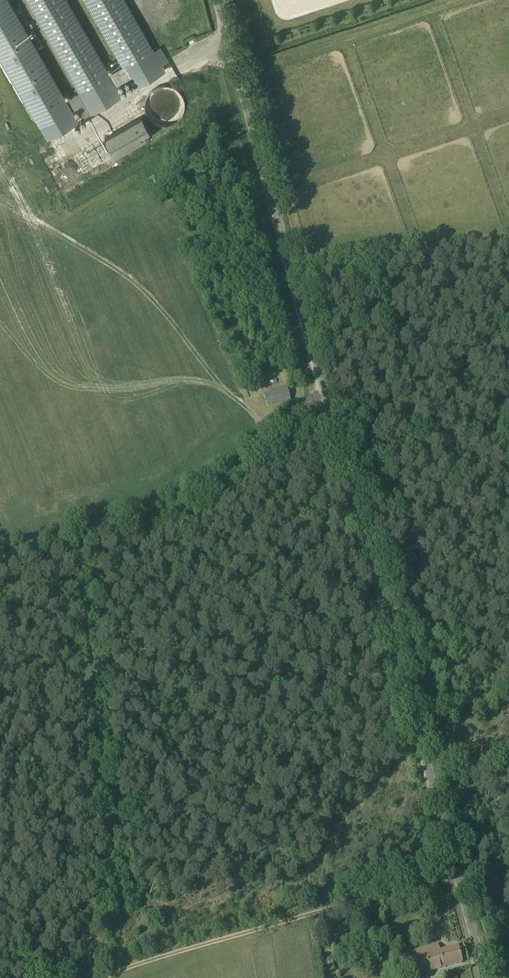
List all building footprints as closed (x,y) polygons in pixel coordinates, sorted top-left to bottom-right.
[(73,109),(79,106),(85,116),(122,94),(117,84),(128,77),(134,87),(165,70),(161,64),(168,60),(160,47),(153,51),(136,21),(124,0),(84,0),(122,66),(110,73),(68,0),(26,0),(78,91),(66,98),(10,0),(0,0),(0,54),(47,137),(79,119),(73,109)] [(104,137),(114,156),(152,135),(142,116),(104,137)] [(264,395),(267,406),(290,399),(287,388),(264,395)] [(462,963),(460,955),(457,946),(439,951),(438,944),(408,952),(415,975),(462,963)]
